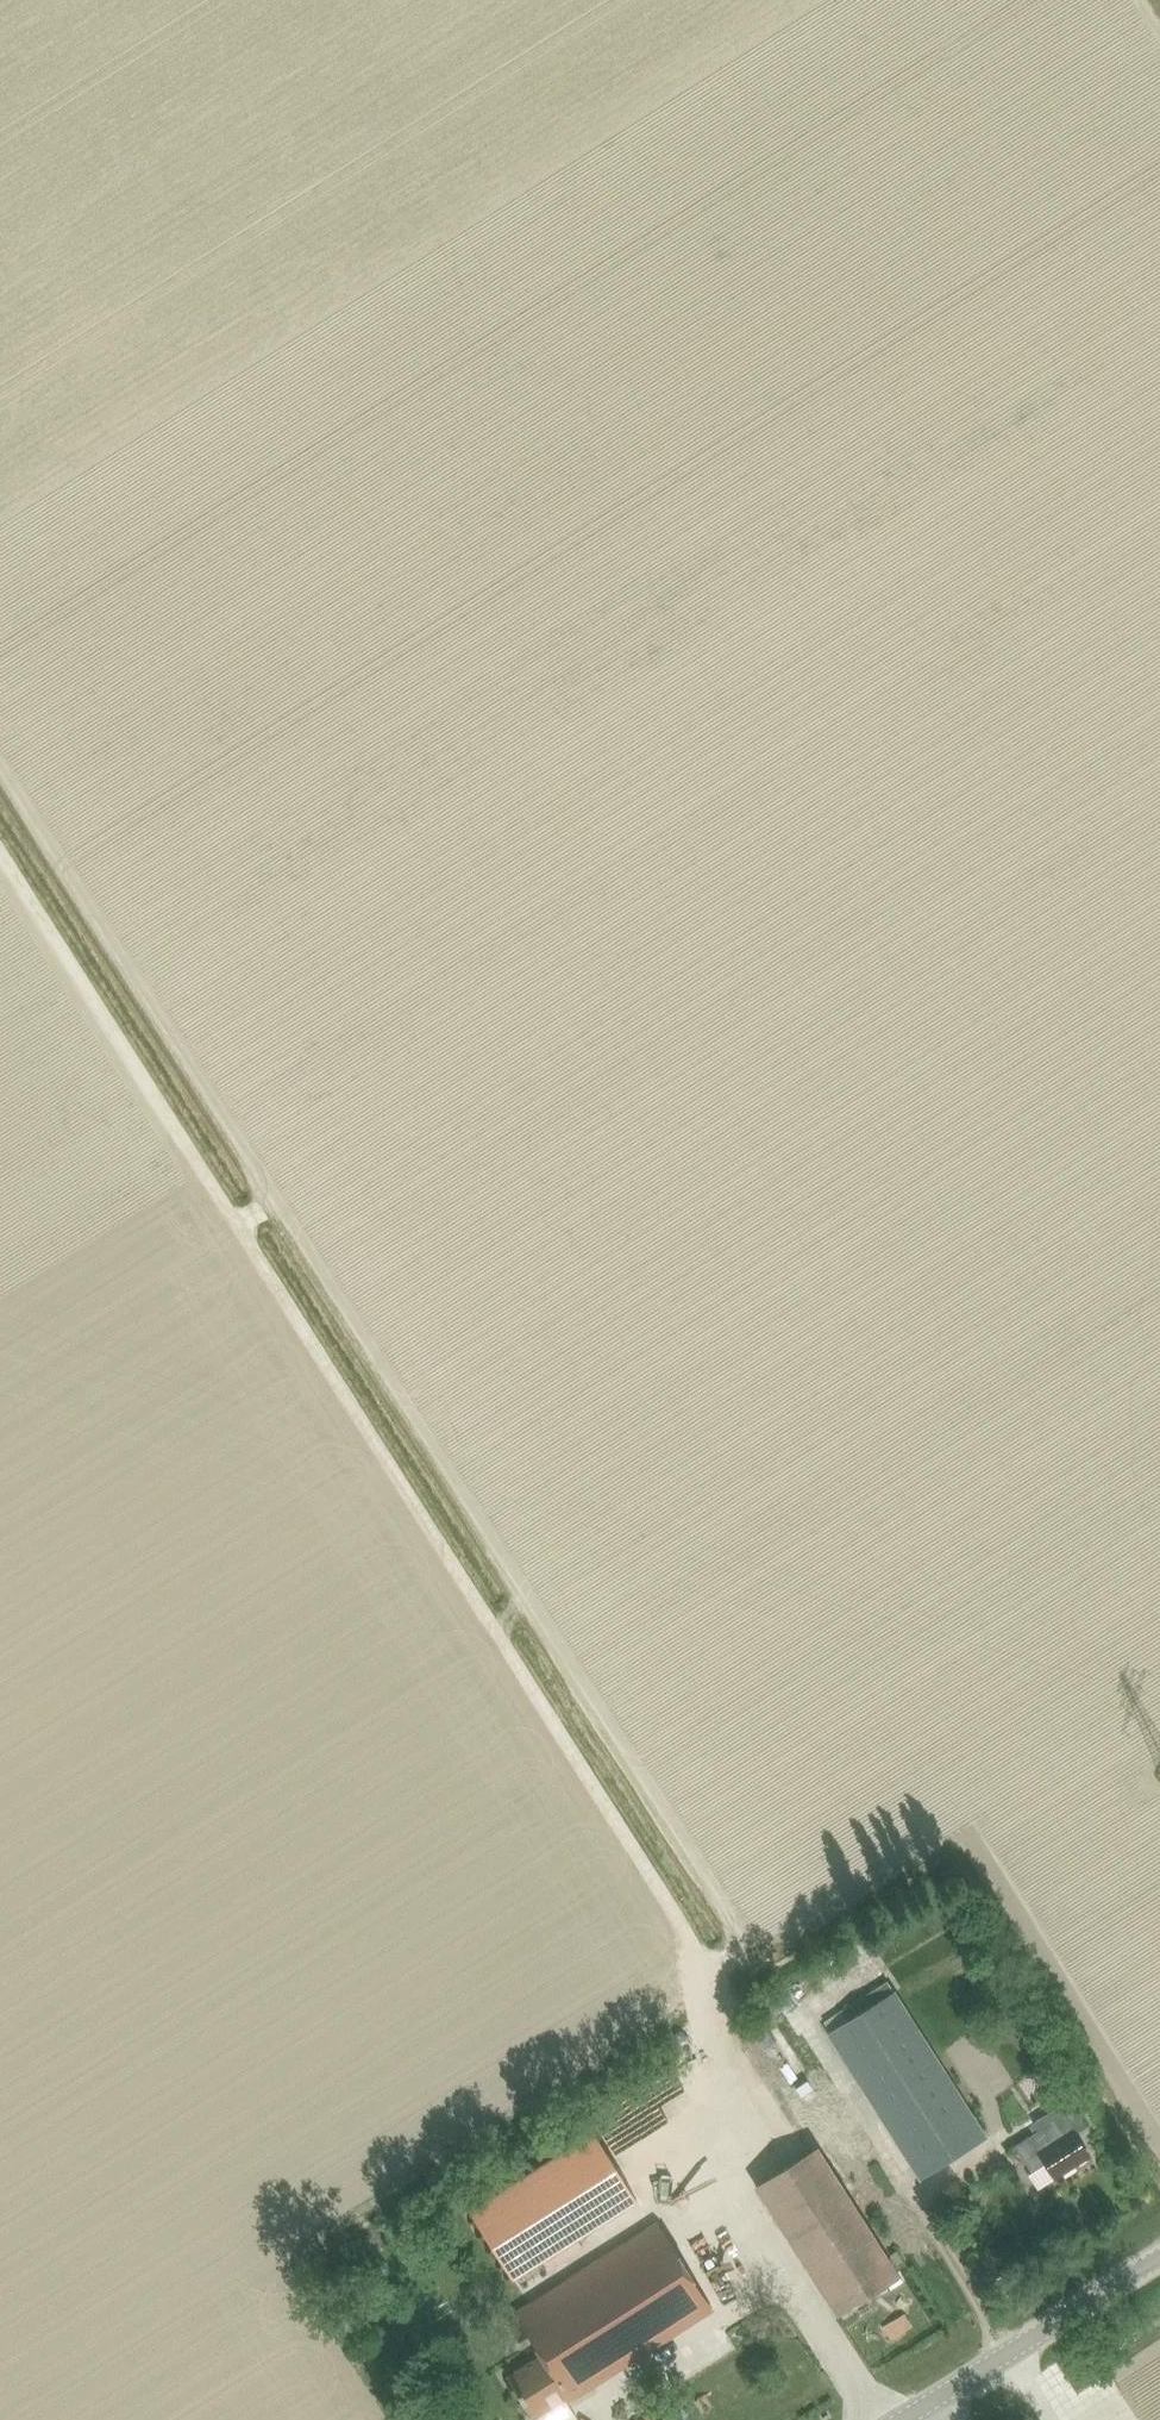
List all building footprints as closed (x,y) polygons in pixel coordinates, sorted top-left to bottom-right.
[(985,2137),(892,1991),(860,1941),(812,1972),(844,2022),(826,2033),(919,2179),(985,2137)] [(1045,2164),(1054,2179),(1084,2160),(1070,2137),(1082,2129),(1065,2102),(1031,2124),(1036,2132),(1010,2149),(1027,2176),(1045,2164)] [(466,2211),(510,2278),(633,2198),(588,2131),(586,2132),(580,2122),(562,2134),(569,2144),(466,2211)] [(755,2186),(834,2307),(895,2268),(816,2146),(755,2186)] [(710,2307),(654,2221),(514,2313),(542,2355),(508,2378),(533,2417),(563,2397),(567,2402),(710,2307)] [(896,2265),(902,2261),(896,2250),(889,2254),(896,2265)]
